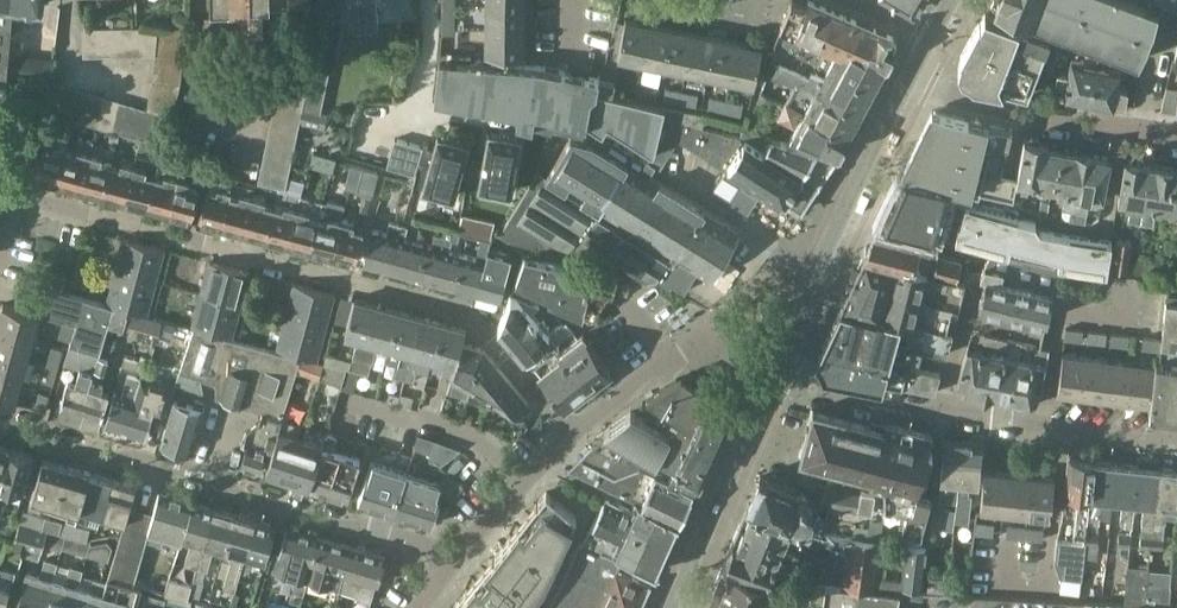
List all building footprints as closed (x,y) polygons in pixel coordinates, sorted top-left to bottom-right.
[(4,116),(7,78),(9,52),(14,1),(4,0),(0,0),(0,116),(4,116)] [(14,1),(27,2),(27,7),(37,9),(38,3),(43,4),(44,0),(14,0),(14,1)] [(240,19),(265,19),(265,0),(240,0),(240,19)] [(351,22),(380,20),(379,0),(350,0),(351,22)] [(444,33),(455,33),(455,0),(445,0),(444,33)] [(487,52),(524,53),(525,0),(487,0),(487,52)] [(833,10),(809,0),(808,2),(796,0),(792,0),(781,26),(781,27),(810,38),(832,46),(836,38),(887,64),(897,45),(893,36),(833,10)] [(914,9),(915,7),(918,8),(921,7),(925,0),(898,0),(914,9)] [(991,2),(993,4),(996,5),(995,6),(1031,19),(1038,0),(992,0),(991,2)] [(1138,0),(1038,0),(1031,19),(1107,48),(1139,60),(1148,41),(1148,42),(1153,28),(1158,8),(1138,0)] [(959,67),(962,76),(973,82),(973,83),(994,87),(1019,25),(985,11),(981,20),(980,20),(961,55),(962,56),(959,67)] [(83,25),(83,28),(93,28),(93,13),(81,13),(83,24),(83,25)] [(641,61),(648,23),(626,19),(618,56),(641,61)] [(664,65),(671,28),(648,23),(641,61),(664,65)] [(155,54),(153,67),(183,67),(188,25),(159,26),(155,54)] [(1019,25),(994,87),(1004,89),(1004,88),(1028,94),(1036,73),(1048,77),(1062,42),(1019,25)] [(141,55),(155,54),(159,26),(140,27),(141,55)] [(98,56),(112,56),(111,27),(97,28),(98,56)] [(112,56),(127,55),(126,27),(111,27),(112,56)] [(141,55),(140,27),(126,27),(127,55),(141,55)] [(776,48),(770,67),(775,69),(797,81),(799,77),(814,85),(832,46),(810,38),(781,27),(776,41),(776,48)] [(84,57),(98,56),(97,28),(93,28),(83,28),(84,57)] [(686,70),(694,32),(671,28),(664,65),(686,70)] [(709,75),(717,37),(694,32),(686,70),(709,75)] [(732,79),(739,41),(717,37),(709,75),(732,79)] [(832,46),(814,85),(861,111),(887,64),(836,38),(832,46)] [(754,84),(762,46),(739,41),(732,79),(754,84)] [(1066,91),(1065,96),(1078,99),(1081,102),(1086,101),(1090,101),(1099,56),(1086,51),(1083,62),(1071,59),(1068,76),(1058,74),(1055,90),(1066,91)] [(9,52),(7,78),(47,83),(48,79),(53,56),(9,52)] [(313,61),(295,57),(285,55),(282,70),(310,77),(313,61)] [(1099,56),(1090,101),(1093,102),(1097,105),(1101,104),(1114,106),(1115,101),(1125,103),(1128,88),(1119,86),(1122,69),(1109,67),(1110,61),(1099,56)] [(439,57),(434,96),(434,99),(517,113),(515,123),(552,132),(552,128),(584,134),(585,126),(587,124),(590,125),(590,124),(647,158),(648,159),(655,148),(660,128),(665,106),(665,105),(612,93),(615,79),(613,79),(603,76),(600,75),(562,69),(544,66),(537,65),(517,63),(483,63),(483,60),(470,60),(470,62),(464,61),(464,57),(439,57)] [(606,64),(603,76),(613,79),(616,66),(606,64)] [(153,67),(152,81),(181,81),(183,67),(153,67)] [(282,70),(279,84),(307,90),(310,77),(282,70)] [(861,111),(814,85),(799,77),(797,81),(786,100),(849,133),(861,111)] [(47,83),(43,109),(55,113),(63,84),(48,79),(47,83)] [(151,81),(149,94),(178,93),(181,81),(152,81),(151,81)] [(55,113),(69,116),(77,88),(63,84),(55,113)] [(307,90),(279,84),(276,98),(304,104),(307,90)] [(1162,108),(1176,111),(1176,88),(1167,86),(1162,108)] [(77,88),(69,116),(83,120),(91,91),(77,88)] [(637,88),(636,96),(650,99),(652,91),(637,88)] [(680,100),(682,92),(666,89),(665,97),(680,100)] [(83,120),(96,124),(105,95),(91,91),(83,120)] [(698,95),(682,92),(680,100),(696,103),(698,95)] [(139,135),(141,136),(145,137),(164,142),(166,143),(178,93),(149,94),(147,108),(139,135)] [(96,124),(103,125),(110,127),(118,99),(105,95),(96,124)] [(725,109),(727,101),(711,97),(709,106),(725,109)] [(276,98),(272,112),(301,118),(304,105),(304,104),(276,98)] [(110,127),(121,130),(124,131),(132,103),(118,99),(110,127)] [(819,145),(818,146),(838,153),(849,133),(786,100),(780,112),(797,121),(791,134),(819,145)] [(743,104),(727,101),(725,109),(741,113),(743,104)] [(124,131),(131,133),(139,135),(147,108),(132,103),(124,131)] [(292,160),(289,174),(287,182),(294,183),(310,122),(319,124),(316,136),(321,147),(330,150),(340,145),(326,111),(304,105),(301,118),(298,132),(295,146),(292,160)] [(740,136),(703,127),(680,122),(683,110),(665,106),(660,128),(679,133),(677,142),(681,145),(724,170),(722,173),(779,208),(785,199),(801,209),(818,183),(745,136),(740,135),(740,136)] [(683,110),(680,122),(703,127),(705,116),(684,111),(683,110)] [(926,129),(905,173),(942,183),(965,118),(935,111),(926,129)] [(301,118),(272,112),(269,126),(298,132),(301,118)] [(965,117),(965,118),(942,183),(969,190),(1001,196),(1003,187),(976,181),(983,152),(991,154),(994,141),(1009,144),(1011,135),(1012,129),(990,124),(990,123),(965,117)] [(837,155),(838,153),(818,146),(818,147),(761,131),(746,124),(747,123),(745,123),(740,135),(745,136),(749,139),(818,183),(836,155),(837,155)] [(572,138),(546,177),(539,172),(509,219),(500,233),(522,248),(571,258),(576,249),(608,269),(614,260),(646,279),(654,277),(669,285),(671,282),(683,289),(696,270),(708,277),(737,230),(640,172),(648,159),(647,158),(590,124),(590,125),(591,125),(586,142),(572,138)] [(269,126),(266,140),(295,146),(298,132),(269,126)] [(520,137),(489,131),(489,133),(487,133),(485,142),(487,143),(485,157),(483,157),(483,158),(485,159),(480,185),(511,191),(520,137)] [(431,161),(424,187),(454,195),(468,142),(460,140),(460,138),(447,134),(447,136),(438,134),(431,159),(429,159),(429,160),(431,161)] [(164,142),(145,137),(141,136),(138,147),(161,154),(164,142)] [(1017,184),(1053,191),(1062,147),(1049,145),(1049,143),(1041,141),(1038,137),(1032,136),(1028,139),(1025,138),(1017,184)] [(396,138),(388,165),(415,173),(423,146),(396,138)] [(295,146),(266,140),(263,154),(292,160),(295,146)] [(35,178),(57,183),(66,149),(67,144),(55,141),(54,146),(44,144),(35,178)] [(93,142),(92,144),(91,150),(90,149),(86,164),(79,189),(102,195),(111,160),(102,158),(105,145),(93,142)] [(57,183),(79,189),(86,164),(90,149),(76,146),(75,150),(68,148),(69,144),(67,144),(66,149),(57,183)] [(1046,214),(1073,219),(1086,152),(1062,147),(1053,191),(1065,193),(1062,207),(1057,208),(1048,206),(1046,214)] [(333,172),(336,161),(337,157),(328,155),(314,151),(310,165),(333,172)] [(137,152),(134,161),(124,201),(146,207),(158,160),(157,160),(158,157),(137,152)] [(1107,179),(1111,157),(1086,152),(1073,219),(1086,222),(1087,212),(1090,197),(1103,200),(1107,179)] [(263,154),(260,168),(289,174),(292,160),(263,154)] [(119,162),(111,160),(102,195),(124,201),(134,161),(121,158),(119,162)] [(1141,221),(1151,163),(1125,159),(1118,202),(1131,204),(1128,219),(1141,221)] [(168,213),(178,173),(180,166),(158,160),(146,207),(168,213)] [(1171,188),(1174,167),(1151,163),(1141,221),(1153,223),(1156,209),(1176,213),(1176,189),(1171,188)] [(367,210),(370,195),(376,171),(360,167),(354,190),(363,193),(359,208),(367,210)] [(289,174),(260,168),(257,182),(286,188),(287,182),(289,174)] [(923,229),(950,236),(957,238),(966,203),(969,190),(942,183),(905,173),(902,172),(881,218),(923,229)] [(191,177),(178,173),(168,213),(191,219),(200,184),(190,181),(191,177)] [(233,179),(226,177),(224,185),(216,183),(218,175),(210,175),(207,186),(198,220),(220,226),(233,179)] [(254,185),(233,179),(220,226),(243,232),(252,193),(254,185)] [(263,194),(277,197),(279,189),(265,185),(263,194)] [(265,238),(287,244),(300,196),(287,192),(283,206),(274,203),(265,238)] [(243,232),(265,238),(274,203),(265,201),(266,197),(252,193),(243,232)] [(300,196),(287,244),(309,250),(318,215),(322,201),(300,196)] [(1036,221),(966,203),(957,238),(992,248),(1018,254),(1039,259),(1059,263),(1060,260),(1108,268),(1113,239),(1040,228),(1036,221)] [(309,250),(331,256),(341,216),(329,213),(328,218),(318,215),(309,250)] [(354,220),(341,216),(331,256),(353,262),(363,228),(353,225),(354,220)] [(372,230),(364,262),(387,268),(399,224),(390,222),(391,220),(376,216),(372,230)] [(387,268),(410,274),(418,241),(405,238),(408,227),(399,224),(387,268)] [(919,248),(921,238),(875,227),(863,253),(917,266),(963,278),(965,272),(960,270),(963,258),(939,251),(939,253),(919,248)] [(433,245),(418,241),(410,274),(432,280),(444,234),(436,232),(433,245)] [(432,280),(455,286),(464,252),(451,249),(454,236),(444,234),(432,280)] [(125,238),(116,270),(156,281),(165,248),(125,238)] [(1134,241),(1117,238),(1112,266),(1130,269),(1134,241)] [(455,286),(478,292),(490,246),(467,240),(464,252),(455,286)] [(499,248),(490,246),(478,292),(500,298),(509,265),(495,261),(499,248)] [(980,302),(1007,309),(1018,254),(992,248),(980,274),(985,275),(980,302)] [(1170,255),(1140,251),(1137,275),(1167,279),(1170,255)] [(615,290),(619,275),(571,263),(526,253),(518,275),(517,277),(551,292),(550,295),(595,315),(609,292),(615,290)] [(905,319),(910,295),(917,266),(863,253),(840,302),(905,319)] [(1007,309),(1026,314),(1039,259),(1018,254),(1007,309)] [(1039,259),(1026,314),(1047,319),(1059,263),(1039,259)] [(241,303),(250,271),(210,260),(201,293),(241,303)] [(73,275),(70,284),(84,288),(90,266),(76,262),(73,275)] [(917,266),(910,295),(952,305),(959,306),(965,279),(963,278),(917,266)] [(42,281),(66,288),(70,274),(46,268),(42,281)] [(111,305),(136,311),(148,314),(149,312),(148,312),(156,281),(116,270),(109,301),(108,301),(107,303),(111,305)] [(557,341),(549,331),(547,329),(550,325),(545,318),(541,321),(532,309),(540,302),(535,300),(539,289),(516,279),(512,291),(499,326),(533,365),(557,347),(560,345),(558,342),(557,341)] [(622,281),(619,292),(628,294),(631,284),(622,281)] [(111,305),(107,303),(68,293),(25,282),(19,307),(76,321),(105,329),(107,322),(111,305)] [(326,326),(335,293),(295,283),(286,315),(326,326)] [(1168,283),(1162,341),(1160,355),(1156,355),(1155,363),(1151,401),(1150,410),(1176,414),(1176,284),(1168,283)] [(241,303),(201,293),(194,324),(193,324),(193,326),(233,337),(234,335),(233,335),(241,303)] [(952,305),(910,295),(905,319),(946,329),(952,305)] [(349,368),(360,371),(376,304),(355,298),(346,333),(357,336),(349,368)] [(953,331),(946,329),(905,319),(840,302),(839,304),(841,305),(833,322),(947,354),(953,331)] [(0,314),(0,326),(34,335),(40,313),(3,303),(0,314)] [(390,345),(398,310),(376,304),(360,371),(368,374),(371,361),(372,361),(377,341),(390,345)] [(136,311),(111,305),(107,322),(124,327),(125,322),(132,324),(136,311)] [(405,378),(421,316),(398,310),(390,345),(401,348),(399,357),(397,363),(398,363),(395,375),(405,378)] [(148,314),(136,311),(132,324),(150,329),(149,333),(159,336),(159,331),(163,318),(148,314)] [(326,326),(286,315),(278,347),(277,349),(318,360),(319,358),(318,358),(326,326)] [(443,322),(434,319),(421,316),(405,378),(413,380),(417,365),(431,369),(443,322)] [(172,334),(175,322),(163,318),(159,331),(172,334)] [(64,319),(59,336),(70,339),(74,322),(64,319)] [(105,329),(76,321),(68,350),(69,350),(66,359),(81,363),(76,380),(68,378),(58,411),(81,418),(99,352),(105,329)] [(461,341),(465,328),(443,322),(431,369),(442,372),(438,387),(435,386),(429,408),(428,411),(441,415),(447,390),(448,390),(461,341)] [(942,370),(947,354),(833,322),(824,342),(830,345),(887,360),(924,369),(926,362),(942,370)] [(555,327),(549,331),(557,341),(558,342),(573,330),(572,329),(572,328),(571,327),(570,326),(569,326),(567,325),(566,325),(565,325),(563,325),(562,325),(561,325),(559,325),(558,325),(557,326),(556,326),(555,327)] [(28,358),(34,335),(0,326),(0,350),(28,358)] [(1066,327),(1065,337),(1082,340),(1084,329),(1066,327)] [(215,396),(263,411),(260,420),(269,422),(273,412),(283,415),(301,357),(194,328),(179,371),(201,378),(216,382),(213,390),(215,396)] [(468,395),(481,347),(462,341),(466,328),(465,328),(461,341),(448,390),(468,395)] [(1107,332),(1089,330),(1088,340),(1105,342),(1107,332)] [(611,368),(584,333),(560,351),(587,386),(611,368)] [(1129,335),(1111,333),(1109,343),(1128,345),(1129,335)] [(984,343),(995,345),(996,336),(986,334),(984,343)] [(1009,339),(996,336),(995,345),(1007,348),(1009,339)] [(1161,339),(1144,337),(1142,347),(1160,349),(1161,339)] [(867,379),(879,381),(880,381),(880,382),(883,382),(887,360),(830,345),(824,342),(818,356),(816,355),(815,357),(822,370),(822,371),(824,371),(840,374),(842,375),(842,374),(858,377),(858,378),(867,379)] [(1028,401),(1037,403),(1039,394),(1043,376),(1049,348),(1037,345),(1034,361),(1019,358),(1010,402),(1028,405),(1028,401)] [(48,363),(58,366),(63,349),(53,346),(48,363)] [(498,365),(484,349),(482,347),(481,347),(468,395),(490,401),(498,365)] [(557,347),(533,365),(541,374),(564,404),(587,386),(560,351),(557,347)] [(963,388),(962,393),(973,395),(973,396),(974,396),(974,395),(984,397),(993,353),(968,349),(963,365),(959,387),(963,388)] [(28,358),(0,350),(0,374),(21,380),(28,358)] [(99,352),(81,418),(100,423),(110,391),(102,388),(111,356),(99,352)] [(1058,390),(1081,393),(1086,354),(1063,352),(1058,390)] [(139,353),(138,358),(125,354),(122,364),(144,370),(147,360),(143,359),(145,355),(139,353)] [(993,353),(984,397),(994,399),(994,400),(995,400),(996,399),(1010,402),(1019,358),(993,353)] [(1104,395),(1109,357),(1086,354),(1081,393),(1104,395)] [(297,371),(320,377),(324,362),(302,356),(297,371)] [(1104,395),(1128,398),(1133,360),(1109,357),(1104,395)] [(887,360),(883,382),(902,386),(935,392),(941,372),(924,369),(887,360)] [(1151,401),(1155,363),(1133,360),(1128,398),(1151,401)] [(332,365),(324,362),(320,377),(342,384),(344,378),(347,367),(332,363),(332,365)] [(58,366),(48,363),(43,380),(53,383),(58,366)] [(490,401),(527,410),(530,402),(498,365),(490,401)] [(360,371),(349,368),(347,368),(344,378),(357,381),(360,371)] [(179,371),(176,381),(203,388),(201,378),(179,371)] [(15,402),(21,380),(0,374),(0,398),(15,402)] [(122,394),(114,392),(104,424),(123,429),(128,414),(130,414),(140,381),(141,381),(142,378),(128,374),(122,394)] [(678,377),(676,378),(647,398),(679,419),(677,422),(671,432),(669,435),(685,444),(709,392),(686,377),(685,377),(684,377),(684,378),(679,378),(678,377)] [(128,414),(123,429),(145,436),(155,405),(168,409),(174,388),(142,378),(141,381),(140,381),(130,414),(128,414)] [(35,408),(45,411),(50,394),(40,391),(35,408)] [(658,460),(654,469),(695,488),(698,479),(699,479),(730,414),(726,402),(709,392),(685,444),(669,435),(658,460)] [(174,400),(172,410),(162,441),(191,450),(199,422),(203,408),(202,408),(204,400),(194,396),(191,405),(174,400)] [(804,438),(799,456),(801,457),(819,461),(842,467),(856,471),(853,485),(877,489),(886,491),(886,507),(908,513),(904,531),(923,536),(934,496),(917,492),(921,478),(925,479),(933,451),(928,450),(931,437),(932,437),(933,433),(887,421),(887,422),(885,428),(868,424),(821,412),(811,409),(806,428),(804,438)] [(631,411),(605,430),(627,442),(621,453),(639,462),(644,452),(658,460),(669,435),(671,432),(677,422),(658,411),(652,422),(632,411),(631,411)] [(282,419),(283,415),(273,412),(269,422),(260,420),(248,429),(245,442),(248,443),(241,465),(260,470),(267,448),(272,450),(281,419),(282,419)] [(300,424),(282,419),(281,419),(272,450),(266,470),(268,471),(267,473),(281,478),(282,474),(291,477),(303,437),(297,435),(300,424)] [(307,483),(308,483),(324,431),(307,426),(303,437),(291,477),(290,478),(293,479),(292,481),(306,485),(307,483)] [(324,431),(308,483),(309,483),(309,486),(328,492),(340,450),(333,448),(337,436),(324,431)] [(419,434),(415,446),(432,452),(436,439),(419,434)] [(942,491),(959,492),(964,440),(946,438),(942,478),(943,478),(942,491)] [(980,481),(983,442),(964,440),(959,492),(957,508),(955,530),(954,534),(966,534),(969,496),(971,481),(980,481)] [(597,442),(570,469),(636,500),(680,520),(695,488),(654,469),(639,462),(621,453),(597,442)] [(10,448),(0,445),(0,482),(10,448)] [(34,455),(10,448),(0,482),(0,489),(1,485),(24,492),(34,455)] [(340,450),(328,492),(347,498),(359,456),(340,450)] [(1084,541),(1092,458),(1070,456),(1067,493),(1079,495),(1074,539),(1058,538),(1056,558),(1062,575),(1080,577),(1084,541)] [(66,465),(43,458),(29,506),(39,508),(41,502),(43,503),(45,497),(56,500),(66,465)] [(1114,463),(1096,461),(1096,459),(1092,458),(1084,541),(1099,542),(1100,531),(1088,531),(1089,519),(1102,520),(1102,511),(1103,511),(1105,497),(1110,497),(1114,463)] [(1129,518),(1136,465),(1114,463),(1110,497),(1124,499),(1122,517),(1128,518),(1129,518)] [(76,519),(90,472),(66,465),(56,500),(70,504),(66,516),(76,519)] [(357,502),(394,512),(403,484),(392,481),(394,473),(368,465),(357,502)] [(1152,527),(1158,467),(1136,465),(1129,518),(1128,518),(1127,525),(1134,526),(1137,500),(1145,501),(1143,526),(1152,527)] [(1176,493),(1176,469),(1158,467),(1152,527),(1164,528),(1165,519),(1167,503),(1176,504),(1176,493)] [(982,507),(1005,509),(1009,471),(985,469),(982,507)] [(1005,509),(1028,511),(1032,473),(1009,471),(1005,509)] [(90,510),(102,514),(113,478),(90,472),(76,519),(87,522),(90,510)] [(406,472),(403,484),(394,512),(431,524),(442,488),(440,488),(439,482),(406,472)] [(1055,475),(1032,473),(1028,511),(1052,514),(1055,475)] [(761,475),(748,505),(773,515),(798,526),(799,524),(808,528),(815,538),(834,551),(847,552),(844,584),(845,584),(844,585),(875,590),(877,580),(879,560),(880,550),(880,549),(881,540),(869,538),(868,538),(825,531),(826,528),(827,516),(818,512),(820,507),(807,498),(797,491),(786,486),(782,484),(781,485),(764,478),(765,477),(761,475)] [(826,478),(821,501),(858,508),(857,513),(868,515),(869,509),(873,510),(877,489),(853,485),(849,484),(850,480),(836,476),(835,480),(826,478)] [(136,485),(113,478),(102,514),(115,517),(113,523),(124,526),(109,577),(116,579),(137,505),(131,503),(136,485)] [(116,579),(167,594),(172,576),(175,566),(140,556),(146,538),(165,544),(168,535),(183,539),(183,537),(184,535),(194,501),(159,491),(154,510),(137,505),(116,579)] [(537,501),(518,525),(509,536),(510,536),(502,546),(544,580),(577,515),(547,491),(538,502),(537,501)] [(605,497),(598,512),(669,545),(680,520),(636,500),(631,510),(605,497)] [(215,507),(194,501),(184,535),(183,537),(193,539),(187,564),(197,567),(215,507)] [(748,505),(740,523),(800,548),(808,528),(799,524),(798,526),(773,515),(748,505)] [(215,546),(224,548),(234,512),(215,507),(197,567),(209,570),(215,546)] [(942,528),(955,530),(957,508),(944,507),(942,528)] [(24,509),(20,521),(46,528),(49,516),(24,509)] [(236,588),(241,572),(255,518),(234,512),(224,548),(222,554),(233,558),(225,584),(236,588)] [(669,545),(598,512),(591,526),(583,541),(600,549),(602,544),(657,571),(669,545)] [(12,533),(16,519),(0,514),(0,530),(12,533)] [(46,528),(47,528),(59,531),(62,520),(49,516),(46,528)] [(276,524),(255,518),(241,572),(243,572),(244,569),(252,571),(256,557),(266,560),(276,524)] [(870,518),(868,538),(869,538),(881,540),(884,520),(870,518)] [(59,531),(65,533),(71,534),(74,523),(62,520),(59,531)] [(39,557),(43,544),(47,528),(46,528),(20,521),(11,549),(39,557)] [(978,521),(977,531),(994,533),(995,522),(978,521)] [(74,523),(71,534),(89,539),(92,528),(74,523)] [(740,523),(733,541),(792,566),(800,548),(740,523)] [(1025,536),(1027,525),(1009,524),(1008,534),(1025,536)] [(1045,527),(1027,525),(1025,536),(1044,538),(1045,527)] [(304,593),(308,579),(320,536),(287,527),(274,570),(298,576),(291,599),(301,602),(304,592),(304,593)] [(65,533),(59,531),(47,528),(43,544),(61,549),(61,546),(65,533)] [(89,539),(71,534),(65,533),(61,546),(86,553),(89,542),(89,539)] [(1133,533),(1122,533),(1121,545),(1132,545),(1133,533)] [(1152,546),(1153,534),(1142,534),(1141,546),(1152,546)] [(1152,546),(1163,547),(1163,535),(1153,534),(1152,546)] [(341,588),(353,546),(320,536),(308,579),(341,588)] [(105,540),(89,542),(86,553),(105,559),(110,545),(105,540)] [(651,583),(616,567),(620,557),(600,549),(583,541),(580,540),(568,567),(547,607),(640,607),(651,583)] [(733,541),(725,560),(727,561),(766,577),(786,581),(792,566),(733,541)] [(877,580),(875,590),(901,594),(923,596),(923,592),(928,545),(906,542),(902,577),(886,575),(887,567),(882,560),(879,560),(877,580)] [(376,583),(378,584),(386,555),(353,546),(341,588),(359,594),(358,597),(369,601),(371,601),(376,583)] [(544,580),(502,546),(494,556),(493,556),(465,590),(466,591),(458,601),(467,607),(521,607),(544,580)] [(51,577),(57,559),(43,555),(38,573),(27,570),(17,605),(20,606),(21,607),(43,607),(51,577)] [(5,602),(15,567),(0,562),(0,601),(5,602)] [(725,565),(717,587),(771,607),(784,607),(789,595),(776,589),(778,584),(725,565)] [(43,607),(70,607),(77,585),(77,584),(82,569),(69,566),(64,581),(51,577),(43,607)] [(106,580),(92,576),(88,588),(77,584),(77,585),(70,607),(98,607),(106,580)] [(190,581),(172,576),(167,594),(184,599),(190,581)] [(1128,577),(1125,601),(1139,602),(1145,602),(1147,589),(1148,579),(1128,577)] [(189,594),(200,597),(205,582),(193,579),(189,594)] [(801,579),(798,590),(812,595),(816,597),(817,582),(801,579)] [(106,580),(98,607),(127,607),(133,588),(106,580)] [(807,607),(899,607),(901,594),(875,590),(844,585),(827,583),(817,582),(816,597),(812,595),(807,607)] [(717,587),(709,607),(771,607),(717,587)] [(139,589),(136,601),(134,607),(161,607),(164,597),(139,589)] [(1145,602),(1168,604),(1170,591),(1147,589),(1145,602)] [(190,604),(164,597),(161,607),(189,607),(190,604)]
